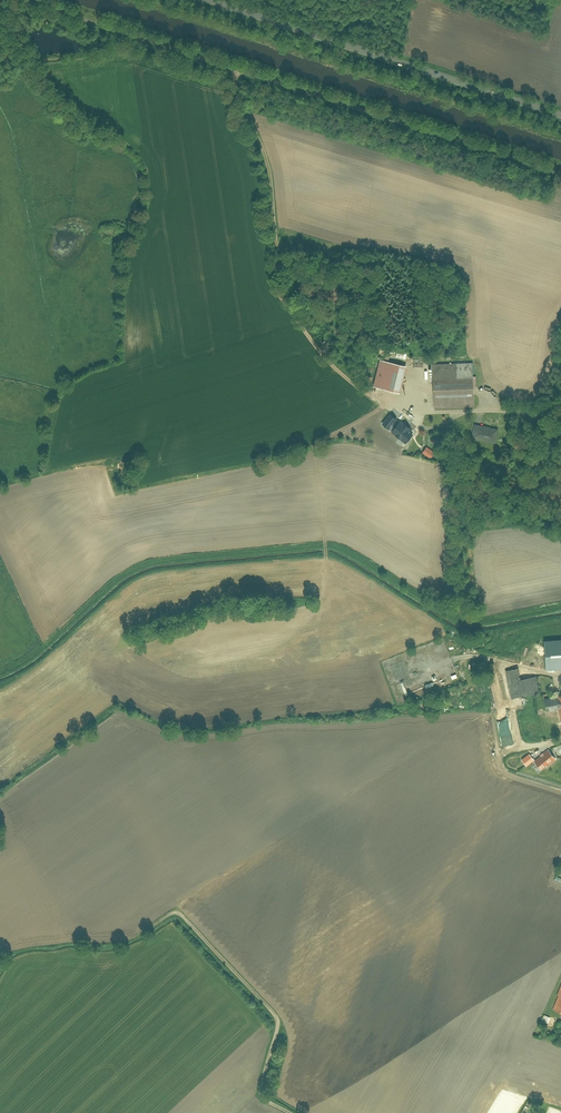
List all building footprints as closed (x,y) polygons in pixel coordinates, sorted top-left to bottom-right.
[(434,363),(435,408),(474,407),(474,362),(434,363)] [(404,376),(403,384),(421,387),(423,380),(404,376)] [(398,400),(408,402),(411,389),(401,387),(398,400)] [(389,427),(406,441),(415,432),(398,417),(389,427)] [(477,425),(473,439),(495,444),(498,431),(477,425)] [(427,447),(423,453),(431,459),(435,453),(427,447)] [(560,667),(560,639),(547,640),(548,668),(560,667)] [(521,668),(507,670),(511,699),(539,694),(536,677),(522,679),(521,668)] [(560,720),(560,695),(557,696),(558,698),(545,700),(547,711),(559,709),(560,720)] [(534,761),(541,770),(555,758),(548,749),(534,761)] [(553,1009),(560,1012),(560,989),(553,1009)]
